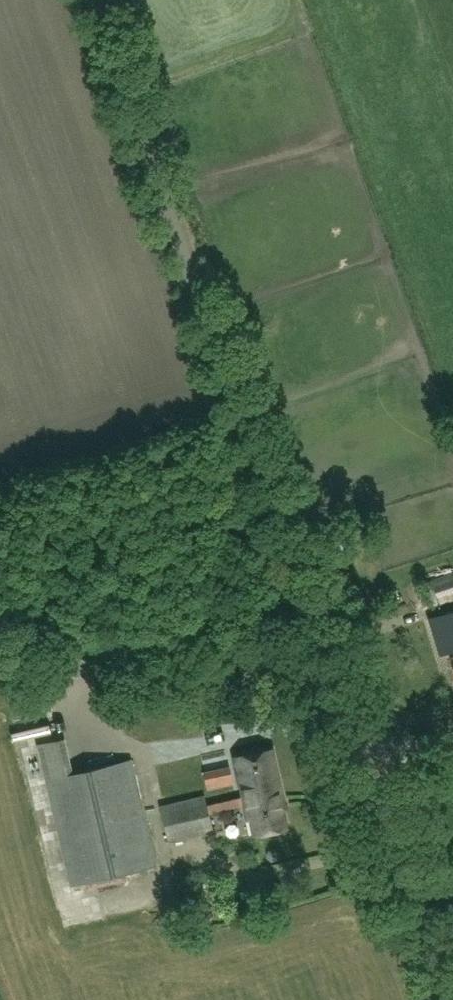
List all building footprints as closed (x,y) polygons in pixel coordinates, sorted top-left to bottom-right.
[(439,585),(442,603),(452,601),(452,583),(439,585)] [(430,618),(441,654),(452,651),(452,655),(452,611),(430,618)] [(64,738),(38,744),(72,885),(155,865),(130,761),(74,774),(64,738)] [(243,797),(280,789),(272,749),(234,758),(243,797)] [(280,789),(243,797),(248,820),(251,820),(254,834),(286,827),(280,799),(282,798),(280,789)] [(205,796),(160,806),(167,842),(213,833),(205,796)]
